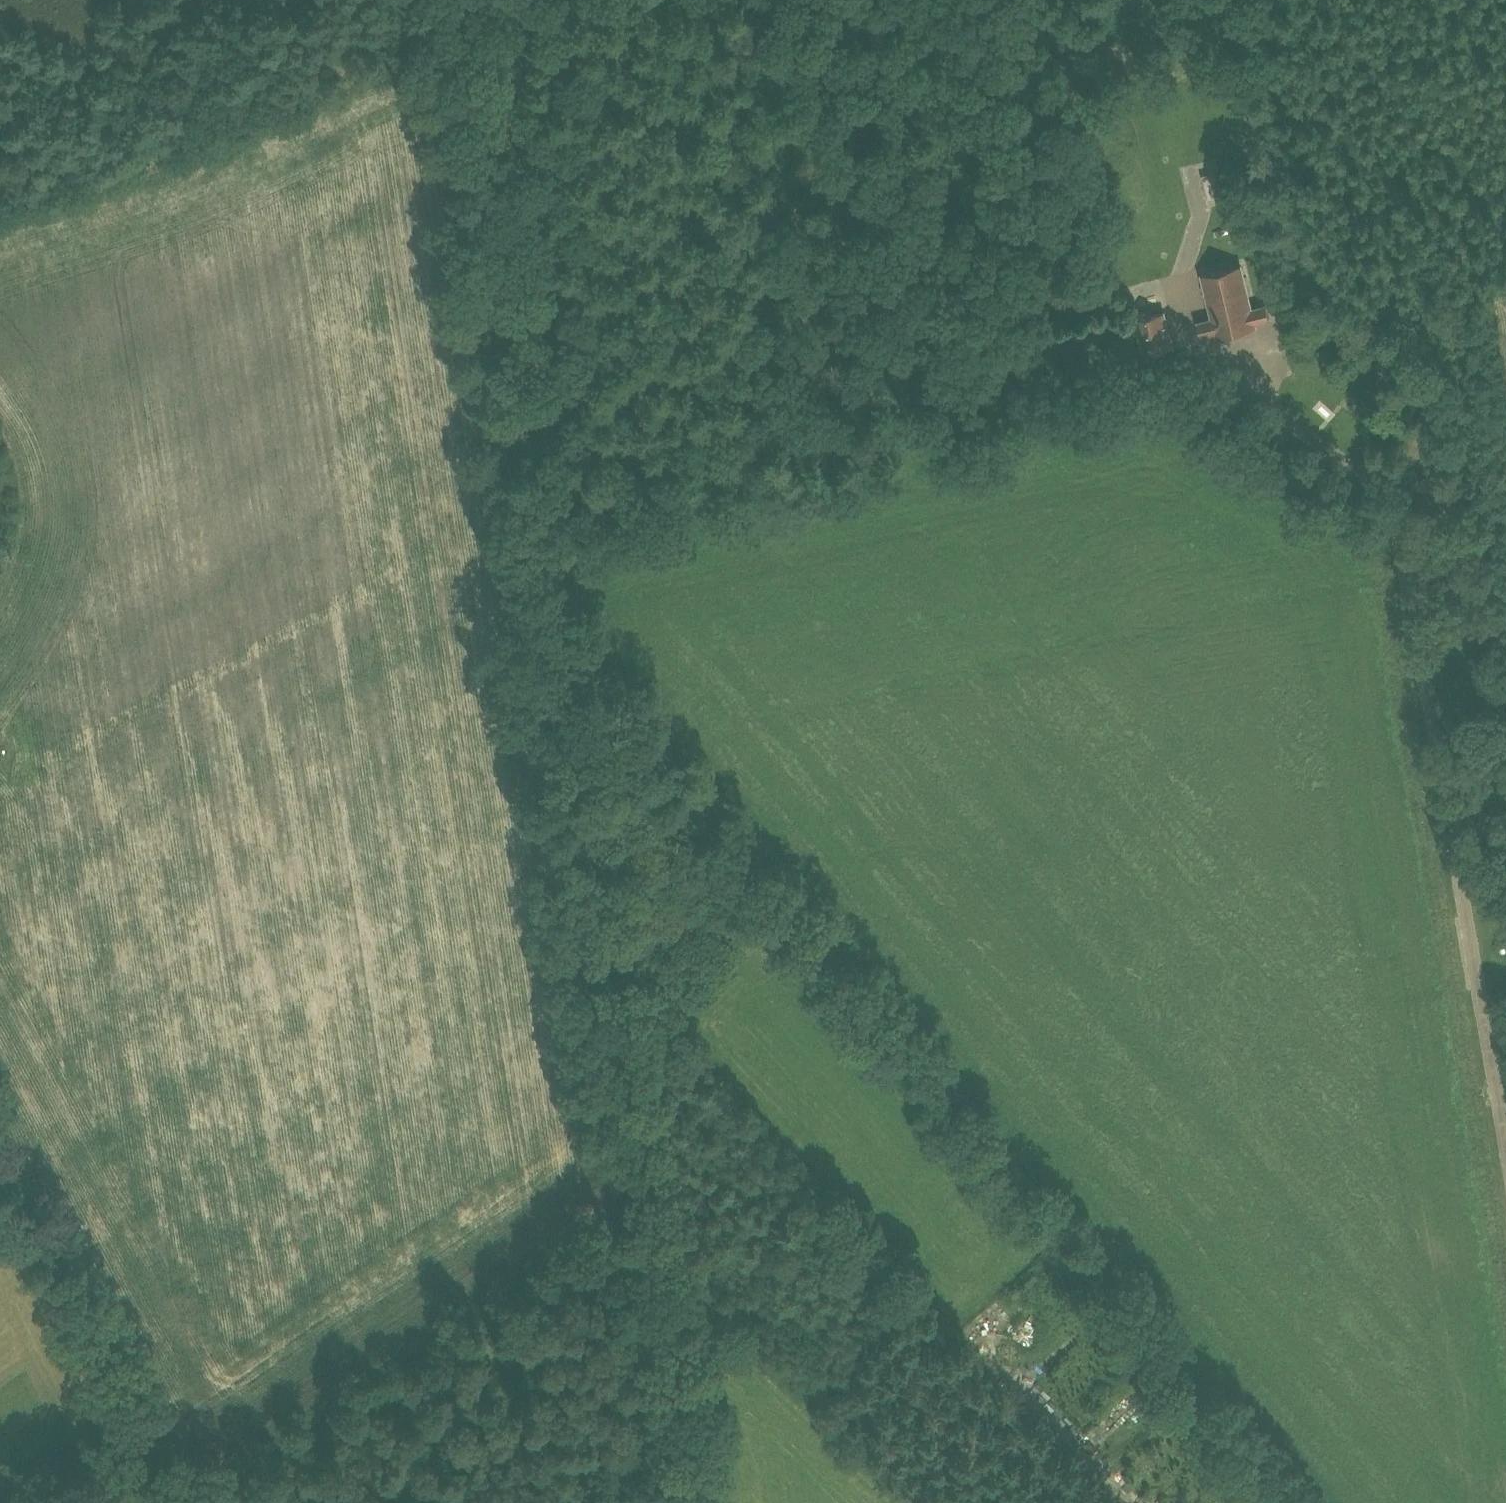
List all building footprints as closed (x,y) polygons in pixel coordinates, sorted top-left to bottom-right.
[(1201,273),(1212,318),(1197,322),(1201,334),(1216,330),(1217,336),(1255,326),(1254,321),(1270,317),(1267,305),(1251,309),(1239,263),(1201,273)] [(1081,279),(1065,283),(1067,293),(1083,289),(1081,279)] [(1173,346),(1164,310),(1135,318),(1144,354),(1173,346)]
